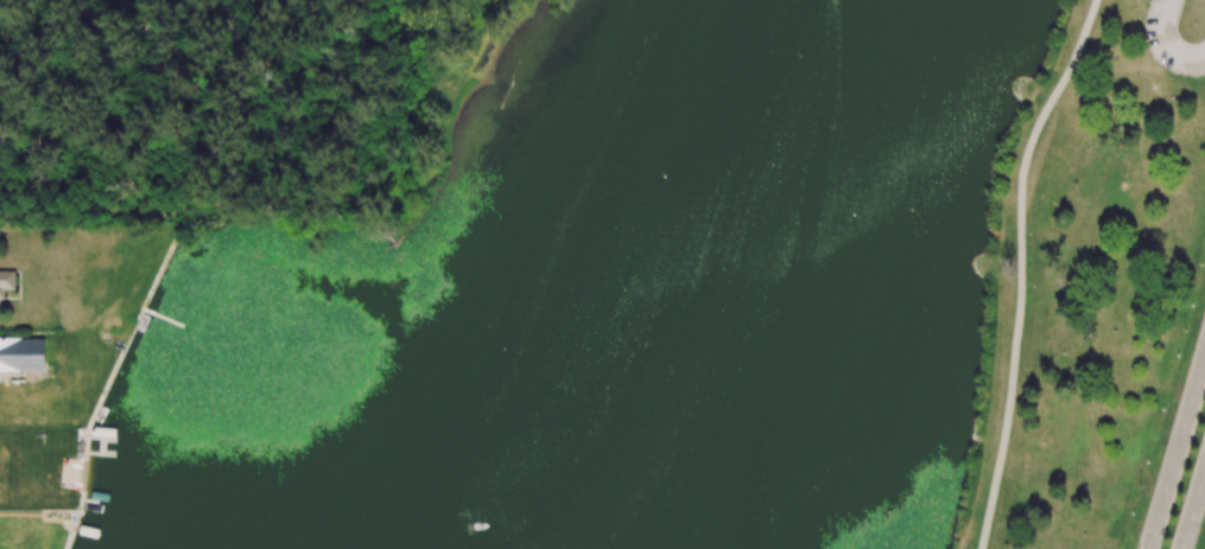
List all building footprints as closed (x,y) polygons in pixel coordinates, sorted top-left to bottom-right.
[(0,271),(0,299),(4,299),(4,290),(14,290),(15,272),(0,271)] [(21,338),(0,338),(0,372),(21,372),(21,338)]
